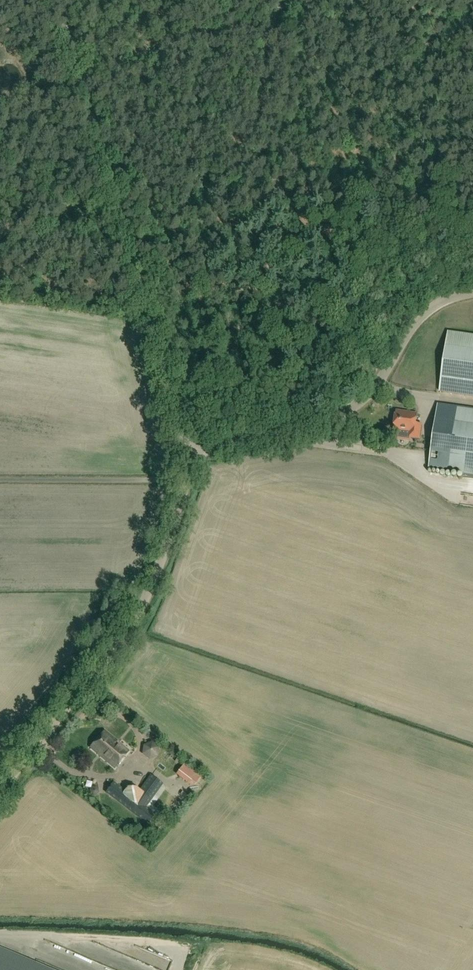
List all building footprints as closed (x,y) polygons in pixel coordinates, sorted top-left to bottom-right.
[(448,332),(440,392),(472,396),(472,335),(448,332)] [(438,405),(429,469),(472,475),(472,410),(438,405)] [(410,415),(397,413),(394,430),(410,432),(410,437),(420,438),(422,424),(416,424),(418,414),(410,413),(410,415)] [(129,751),(117,741),(105,731),(90,747),(115,768),(129,751)] [(152,743),(145,746),(144,754),(151,759),(158,756),(159,748),(152,743)] [(202,775),(186,763),(177,774),(194,787),(202,775)] [(162,785),(151,776),(139,791),(137,789),(128,789),(126,791),(114,782),(106,793),(147,825),(155,814),(146,807),(162,785)] [(0,948),(0,969),(52,969),(0,948)]
